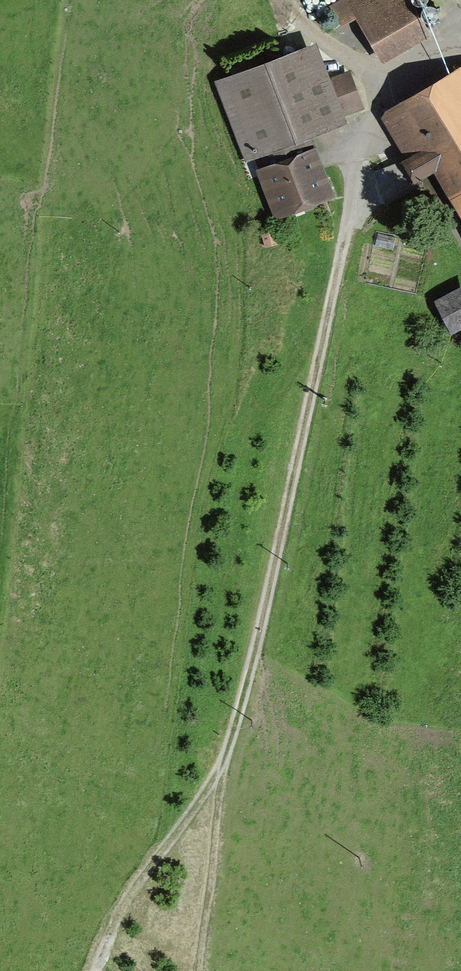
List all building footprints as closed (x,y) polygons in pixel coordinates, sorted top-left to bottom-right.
[(380,53),(423,28),(407,0),(343,0),(333,6),(342,23),(357,14),(380,53)] [(295,53),(293,48),(287,46),(283,52),(285,56),(291,57),(295,53)] [(261,175),(269,172),(308,157),(302,143),(309,140),(306,132),(336,121),(334,116),(360,106),(348,74),(322,84),(318,74),(307,78),(298,55),(225,83),(261,175)] [(388,120),(400,140),(421,127),(432,146),(408,161),(417,177),(442,162),(460,194),(460,76),(388,120)] [(322,193),(308,157),(269,172),(283,208),(322,193)] [(262,235),(265,245),(277,241),(273,231),(262,235)] [(455,321),(460,317),(460,297),(446,304),(455,321)]
